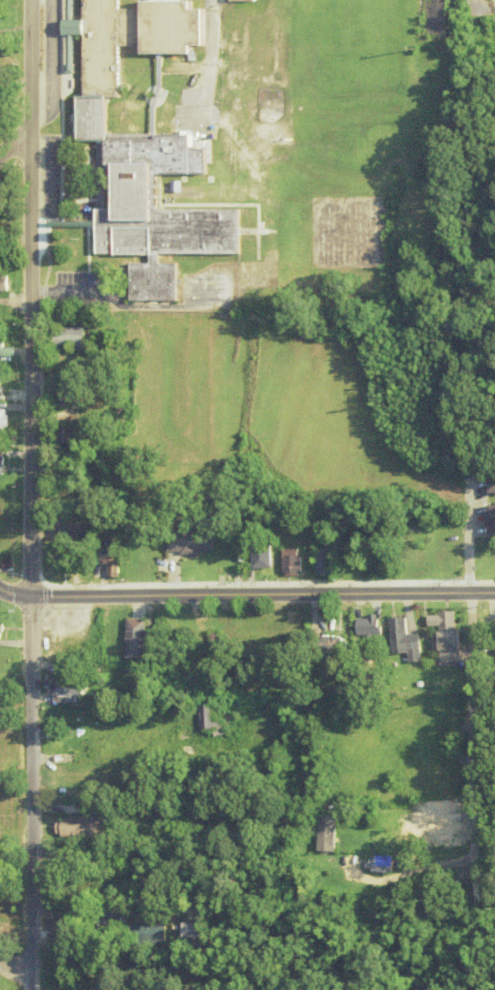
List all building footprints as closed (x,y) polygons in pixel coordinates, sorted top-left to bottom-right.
[(135,6),(135,0),(193,0),(193,10),(204,10),(205,47),(190,48),(190,53),(143,54),(142,43),(116,44),(117,92),(84,92),(82,0),(122,0),(122,6),(135,6)] [(76,96),(106,96),(106,135),(190,134),(191,151),(206,151),(206,175),(158,176),(159,209),(240,208),(241,254),(95,256),(95,210),(115,209),(115,175),(96,175),(96,142),(76,142),(76,96)] [(129,264),(181,263),(181,302),(130,303),(129,264)] [(85,349),(85,328),(52,328),(52,349),(85,349)] [(0,340),(0,357),(15,357),(15,347),(5,347),(5,340),(0,340)] [(60,410),(79,410),(79,374),(60,374),(60,410)] [(0,410),(0,435),(9,435),(9,410),(0,410)] [(56,445),(79,445),(79,429),(56,429),(56,445)] [(0,456),(0,475),(6,476),(8,457),(0,456)] [(198,482),(182,482),(182,490),(198,490),(198,482)] [(484,482),(484,495),(494,495),(494,482),(484,482)] [(483,506),(483,536),(494,536),(494,506),(483,506)] [(183,553),(211,553),(211,532),(183,532),(183,553)] [(255,542),(255,574),(272,574),(272,542),(255,542)] [(280,575),(298,575),(298,549),(280,549),(280,575)] [(315,575),(330,575),(330,550),(315,550),(315,575)] [(457,663),(454,613),(426,615),(427,627),(435,627),(437,664),(457,663)] [(377,618),(354,618),(354,637),(377,637),(377,618)] [(388,655),(406,654),(406,663),(419,663),(417,635),(404,635),(403,618),(387,619),(388,655)] [(149,619),(129,619),(129,659),(149,659),(149,619)] [(216,664),(225,664),(225,637),(216,637),(216,664)] [(316,638),(316,659),(340,659),(340,638),(316,638)] [(102,644),(52,644),(52,665),(102,665),(102,644)] [(57,703),(87,703),(87,678),(57,678),(57,703)] [(200,712),(200,736),(235,736),(235,712),(200,712)] [(55,818),(55,838),(102,838),(102,818),(55,818)] [(316,853),(335,853),(335,818),(316,818),(316,853)] [(413,824),(413,839),(442,839),(442,824),(413,824)] [(392,873),(392,857),(369,857),(369,873),(392,873)] [(165,944),(165,923),(124,923),(124,944),(165,944)]
